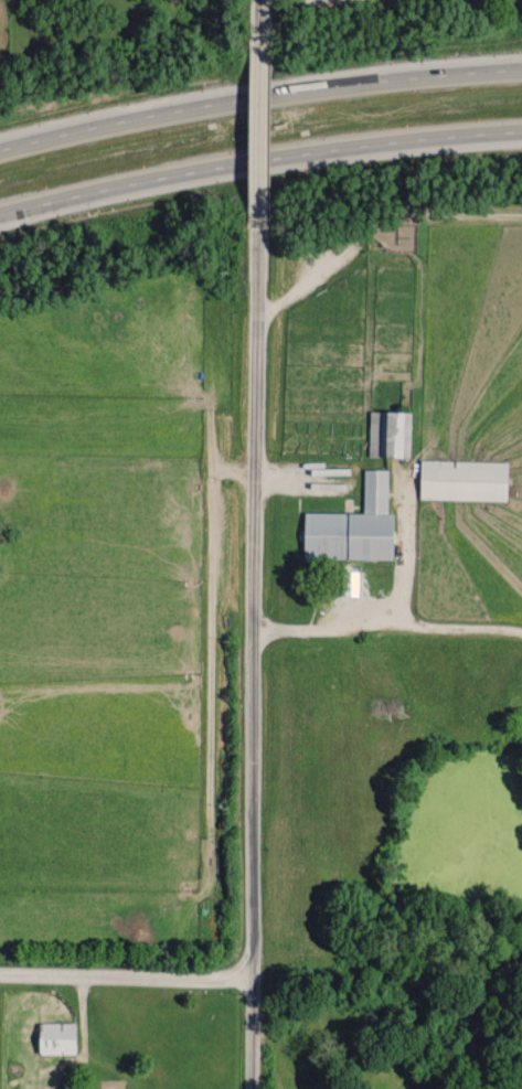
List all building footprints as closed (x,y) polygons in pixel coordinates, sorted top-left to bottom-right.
[(410,410),(369,409),(368,455),(409,456),(410,410)] [(508,461),(420,458),(419,497),(507,500),(508,461)] [(387,469),(364,468),(363,512),(304,511),(303,557),(392,558),(393,512),(387,512),(387,469)] [(75,1054),(76,1022),(38,1021),(38,1053),(75,1054)]
